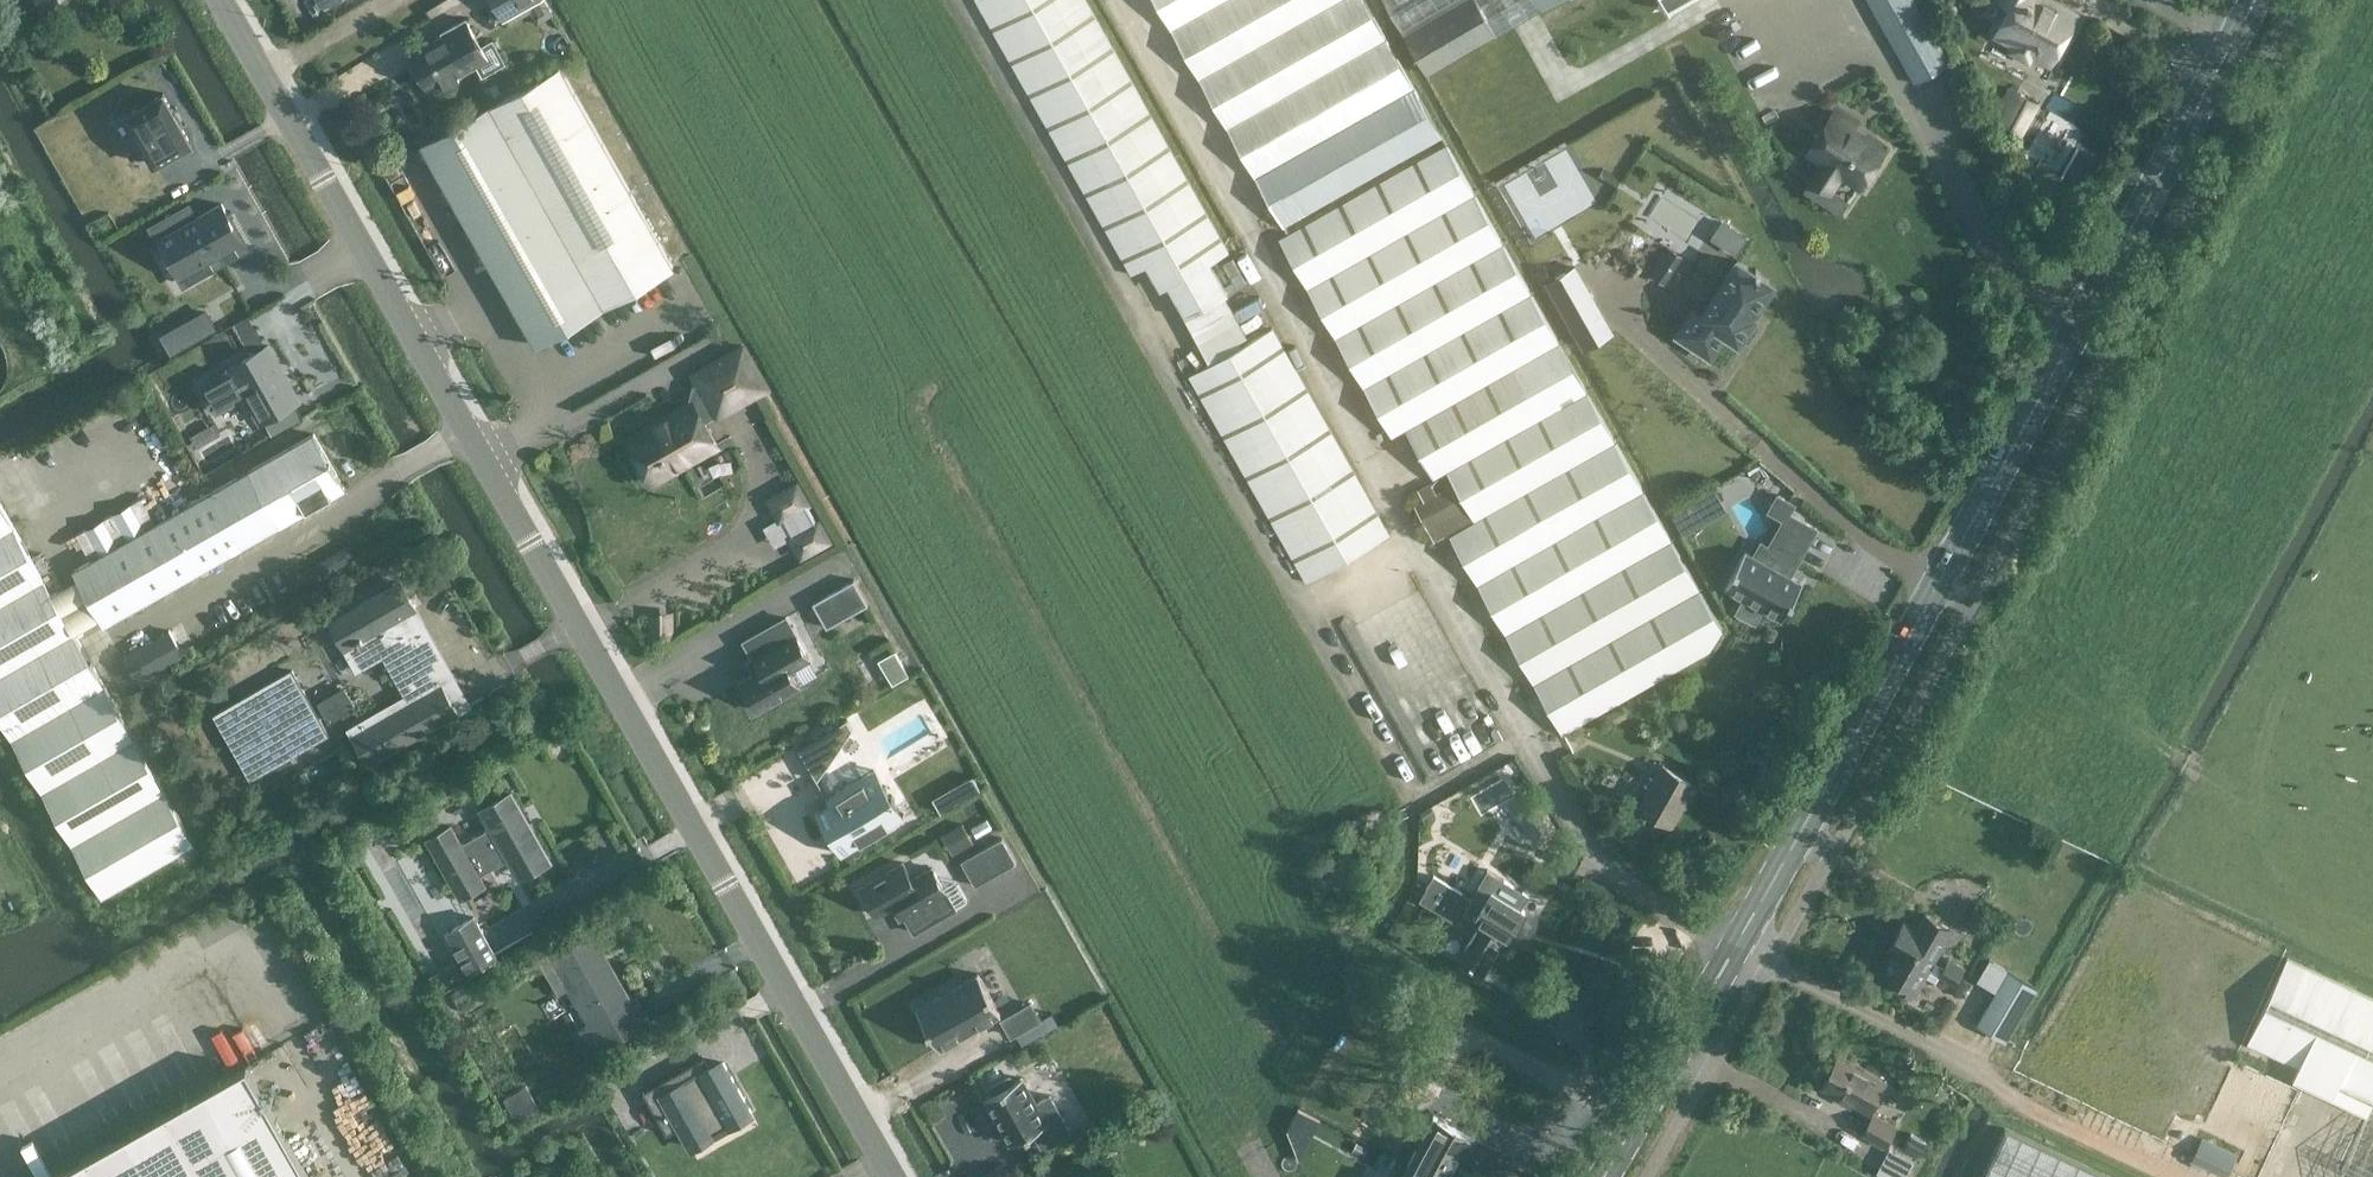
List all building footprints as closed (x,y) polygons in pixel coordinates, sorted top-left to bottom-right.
[(502,20),(540,0),(491,0),(502,20)] [(1210,261),(1228,251),(1223,242),(1086,0),(978,0),(1132,273),(1151,262),(1165,286),(1168,284),(1186,316),(1222,294),(1228,291),(1210,261)] [(1365,0),(1157,0),(1284,224),(1443,137),(1365,0)] [(1402,28),(1452,0),(1386,0),(1402,28)] [(1402,28),(1428,73),(1496,33),(1477,0),(1452,0),(1402,28)] [(1496,33),(1553,0),(1477,0),(1496,33)] [(1670,10),(1687,0),(1665,0),(1670,10)] [(1934,70),(1950,61),(1915,0),(1870,0),(1916,80),(1934,70)] [(2075,13),(2058,3),(2055,8),(2044,2),(2041,7),(2029,0),(2004,0),(2012,4),(1996,34),(2014,44),(2012,49),(2029,59),(2037,44),(2055,54),(2077,14),(2075,13)] [(434,40),(410,54),(430,89),(488,57),(466,18),(442,32),(446,39),(437,44),(434,40)] [(561,63),(483,108),(423,142),(535,342),(672,265),(561,63)] [(2041,102),(2008,84),(1996,107),(2001,110),(1996,121),(2023,135),(2041,102)] [(129,112),(127,113),(128,115),(154,161),(155,163),(157,162),(190,143),(190,144),(192,143),(191,140),(190,141),(181,124),(180,121),(180,122),(175,113),(174,111),(164,94),(165,94),(163,92),(161,93),(161,94),(129,112)] [(1860,185),(1884,149),(1852,128),(1855,124),(1834,111),(1808,151),(1823,161),(1812,178),(1830,189),(1841,172),(1860,185)] [(1721,627),(1700,588),(1643,488),(1639,481),(1587,389),(1558,339),(1447,145),(1280,237),(1392,435),(1405,428),(1433,476),(1448,468),(1476,515),(1450,530),(1562,732),(1710,649),(1721,627)] [(1603,168),(1598,178),(1616,188),(1622,178),(1603,168)] [(233,229),(236,228),(234,224),(229,216),(232,214),(233,214),(230,210),(229,211),(227,212),(222,203),(197,217),(189,204),(154,224),(163,241),(168,250),(170,254),(171,254),(181,272),(203,259),(206,258),(211,268),(216,265),(217,265),(245,249),(239,238),(238,238),(236,234),(233,229)] [(1722,216),(1712,236),(1740,251),(1751,231),(1722,216)] [(1666,244),(1649,272),(1664,282),(1682,255),(1666,244)] [(1737,259),(1717,291),(1702,314),(1695,309),(1679,334),(1711,355),(1726,331),(1738,339),(1754,315),(1751,314),(1772,282),(1759,273),(1761,271),(1756,268),(1754,270),(1737,259)] [(1544,281),(1583,350),(1614,332),(1575,263),(1544,281)] [(216,329),(206,311),(180,326),(190,343),(216,329)] [(238,318),(251,343),(262,337),(250,312),(238,318)] [(1390,533),(1273,328),(1191,375),(1264,503),(1302,568),(1308,580),(1390,533)] [(299,399),(283,371),(268,345),(229,367),(231,369),(203,385),(217,410),(245,394),(260,421),(299,399)] [(718,445),(705,421),(715,415),(711,407),(733,394),(738,402),(764,387),(742,348),(695,375),(699,382),(693,385),(690,398),(692,402),(627,439),(651,482),(718,445)] [(250,470),(281,524),(343,488),(312,434),(250,470)] [(224,556),(281,524),(250,470),(77,568),(107,622),(224,556)] [(1422,497),(1414,502),(1434,536),(1469,515),(1461,500),(1461,499),(1449,479),(1434,488),(1429,480),(1417,488),(1422,497)] [(769,499),(791,536),(802,555),(829,540),(797,483),(769,499)] [(1782,618),(1803,582),(1785,573),(1792,560),(1797,563),(1817,528),(1789,512),(1794,503),(1778,494),(1769,510),(1784,519),(1769,545),(1761,541),(1754,555),(1745,550),(1725,586),(1738,594),(1744,597),(1737,611),(1755,621),(1763,608),(1782,618)] [(34,556),(0,496),(0,715),(102,895),(196,842),(34,556)] [(813,602),(827,627),(868,604),(854,578),(813,602)] [(482,697),(481,695),(452,712),(438,687),(447,682),(418,629),(416,630),(408,616),(417,611),(402,584),(331,623),(346,648),(379,630),(418,698),(354,734),(369,761),(482,697)] [(648,636),(674,637),(674,610),(648,609),(648,636)] [(809,659),(786,617),(745,640),(761,669),(741,681),(757,710),(799,686),(790,670),(809,659)] [(184,655),(169,630),(125,656),(140,681),(184,655)] [(903,663),(887,673),(893,683),(909,674),(903,663)] [(292,670),(255,690),(291,750),(327,729),(292,670)] [(345,686),(318,702),(330,722),(356,707),(345,686)] [(847,718),(798,747),(817,779),(818,778),(853,728),(847,718)] [(1661,762),(1655,773),(1637,805),(1672,825),(1694,781),(1661,762)] [(830,801),(815,809),(817,812),(818,811),(824,822),(825,822),(828,827),(827,827),(831,833),(836,830),(846,847),(840,850),(842,853),(905,815),(904,813),(901,814),(893,801),(895,799),(892,793),(890,794),(885,784),(884,785),(874,768),(850,783),(849,782),(827,795),(830,801)] [(973,774),(932,797),(941,812),(981,789),(973,774)] [(490,827),(460,844),(451,827),(428,840),(459,896),(482,883),(478,876),(517,855),(526,872),(549,859),(513,792),(480,810),(490,827)] [(1540,795),(1519,807),(1538,842),(1560,830),(1540,795)] [(962,823),(949,830),(961,850),(973,842),(962,823)] [(961,860),(975,885),(1016,862),(1002,837),(961,860)] [(903,861),(862,885),(878,914),(898,903),(914,931),(956,908),(932,867),(912,878),(903,861)] [(1478,882),(1469,897),(1434,875),(1428,886),(1481,919),(1482,918),(1506,933),(1505,934),(1507,935),(1508,935),(1523,910),(1478,882)] [(1481,919),(1428,886),(1420,900),(1459,923),(1463,917),(1477,925),(1460,955),(1484,970),(1503,937),(1506,939),(1507,935),(1505,934),(1506,933),(1482,918),(1481,919)] [(1894,940),(1898,942),(1899,940),(1944,966),(1947,961),(1935,954),(1951,927),(1926,912),(1918,926),(1904,919),(1892,940),(1893,941),(1894,940)] [(497,955),(475,915),(447,931),(469,971),(497,955)] [(648,1021),(636,1000),(630,1003),(589,927),(550,949),(591,1021),(580,1029),(588,1043),(612,1028),(617,1038),(648,1021)] [(1940,975),(1944,966),(1899,940),(1898,942),(1882,969),(1901,980),(1898,985),(1913,993),(1924,974),(1936,981),(1940,975)] [(421,997),(468,971),(461,957),(414,984),(421,997)] [(1964,966),(1952,959),(1949,957),(1947,961),(1944,966),(1959,975),(1964,966)] [(2286,957),(2247,1042),(2297,1066),(2291,1078),(2366,1113),(2337,1176),(2372,1176),(2372,997),(2286,957)] [(2006,1040),(2037,987),(1990,959),(1978,979),(1996,990),(1977,1023),(2006,1040)] [(1954,983),(1959,975),(1944,966),(1940,975),(1954,983)] [(978,973),(917,1008),(939,1048),(1001,1013),(991,997),(978,973)] [(1023,1006),(1002,1018),(1011,1035),(1040,1018),(1031,1002),(1023,1006)] [(1822,1086),(1869,1111),(1886,1079),(1839,1054),(1822,1086)] [(700,1061),(704,1059),(703,1057),(643,1090),(643,1091),(667,1133),(678,1127),(689,1146),(751,1111),(723,1061),(718,1065),(706,1071),(700,1061)] [(247,1065),(47,1176),(310,1176),(247,1065)] [(1072,1131),(1050,1093),(1036,1102),(1021,1077),(1012,1082),(1009,1076),(991,1087),(994,1092),(985,1097),(1012,1143),(1034,1130),(1044,1148),(1072,1131)] [(539,1107),(533,1098),(508,1112),(513,1122),(539,1107)] [(1410,1159),(1445,1176),(1454,1176),(1476,1135),(1434,1113),(1410,1159)] [(1864,1134),(1885,1145),(1896,1123),(1874,1113),(1864,1134)] [(1980,1176),(2114,1176),(2004,1125),(1980,1176)] [(1910,1132),(1905,1145),(1920,1153),(1926,1141),(1910,1132)] [(2231,1171),(2241,1149),(2205,1134),(2195,1156),(2231,1171)] [(1889,1148),(1877,1171),(1889,1176),(1907,1176),(1915,1162),(1889,1148)] [(1400,1176),(1445,1176),(1410,1159),(1400,1176)]
